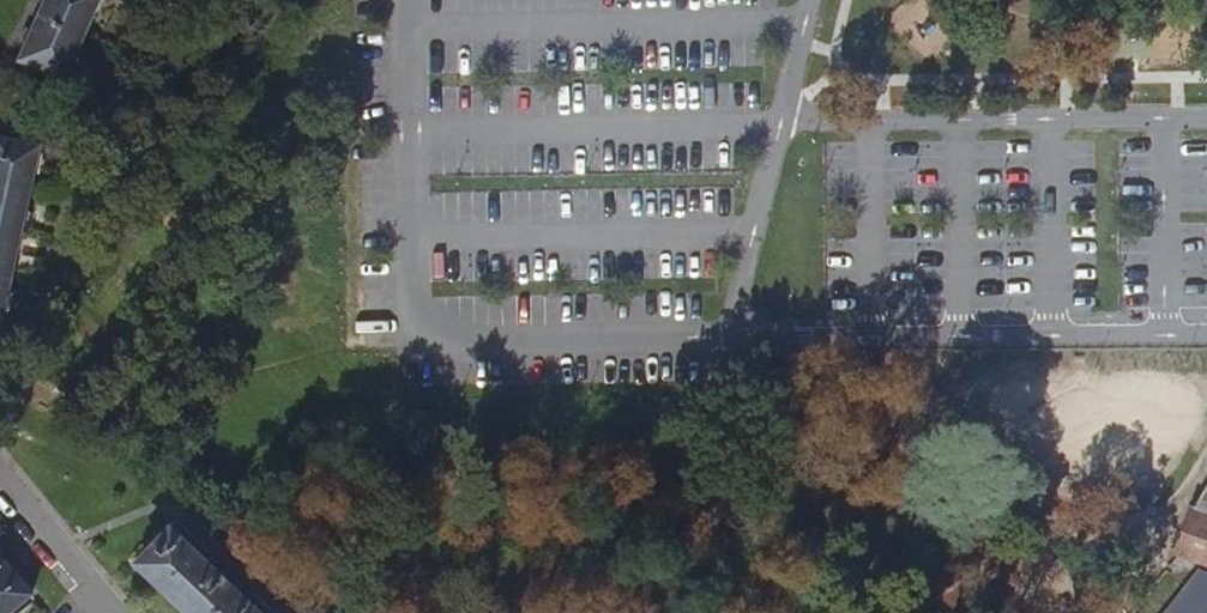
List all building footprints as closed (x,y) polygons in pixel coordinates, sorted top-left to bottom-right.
[(99,0),(47,0),(21,60),(64,79),(99,0)] [(39,146),(0,137),(0,316),(1,316),(39,146)] [(1194,511),(1206,515),(1206,487),(1194,511)] [(1194,511),(1179,556),(1206,566),(1206,515),(1194,511)] [(168,528),(134,564),(186,612),(258,612),(168,528)] [(0,556),(0,612),(8,612),(31,593),(0,556)] [(1201,570),(1166,612),(1206,612),(1206,572),(1201,570)]
